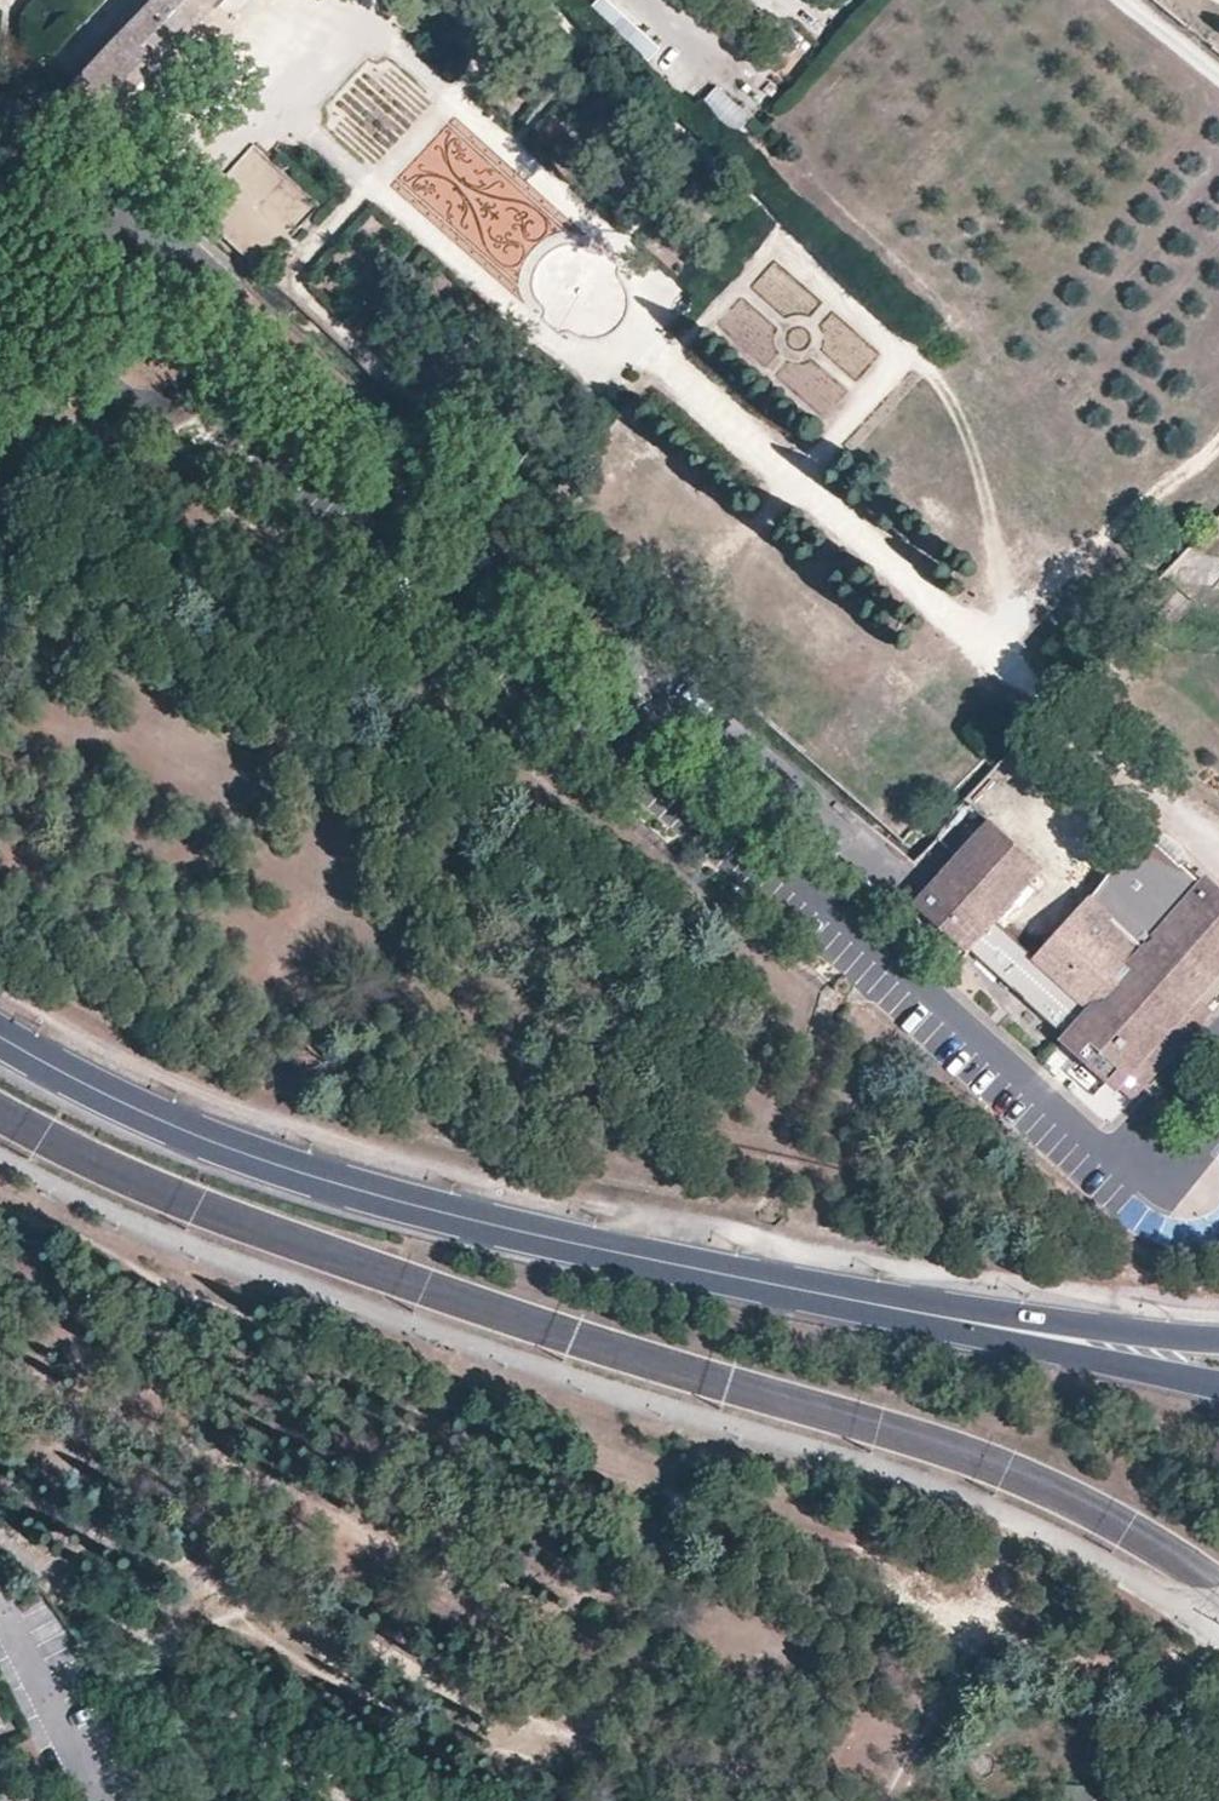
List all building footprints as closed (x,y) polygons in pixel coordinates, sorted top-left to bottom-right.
[(66,100),(117,146),(176,82),(161,66),(212,10),(215,13),(227,0),(158,0),(66,100)] [(608,0),(597,0),(590,8),(647,61),(659,48),(608,0)] [(716,91),(700,109),(732,139),(749,122),(716,91)] [(198,209),(258,266),(316,205),(256,148),(198,209)] [(1047,869),(989,817),(909,905),(967,957),(971,953),(1064,1035),(1059,1040),(1131,1105),(1165,1067),(1217,1010),(1215,1008),(1218,1004),(1218,888),(1206,876),(1201,882),(1176,860),(1134,823),(1129,839),(1123,851),(1110,872),(1092,896),(1090,895),(1035,956),(998,923),(1047,869)] [(1052,1062),(1089,1097),(1099,1086),(1062,1051),(1052,1062)]
